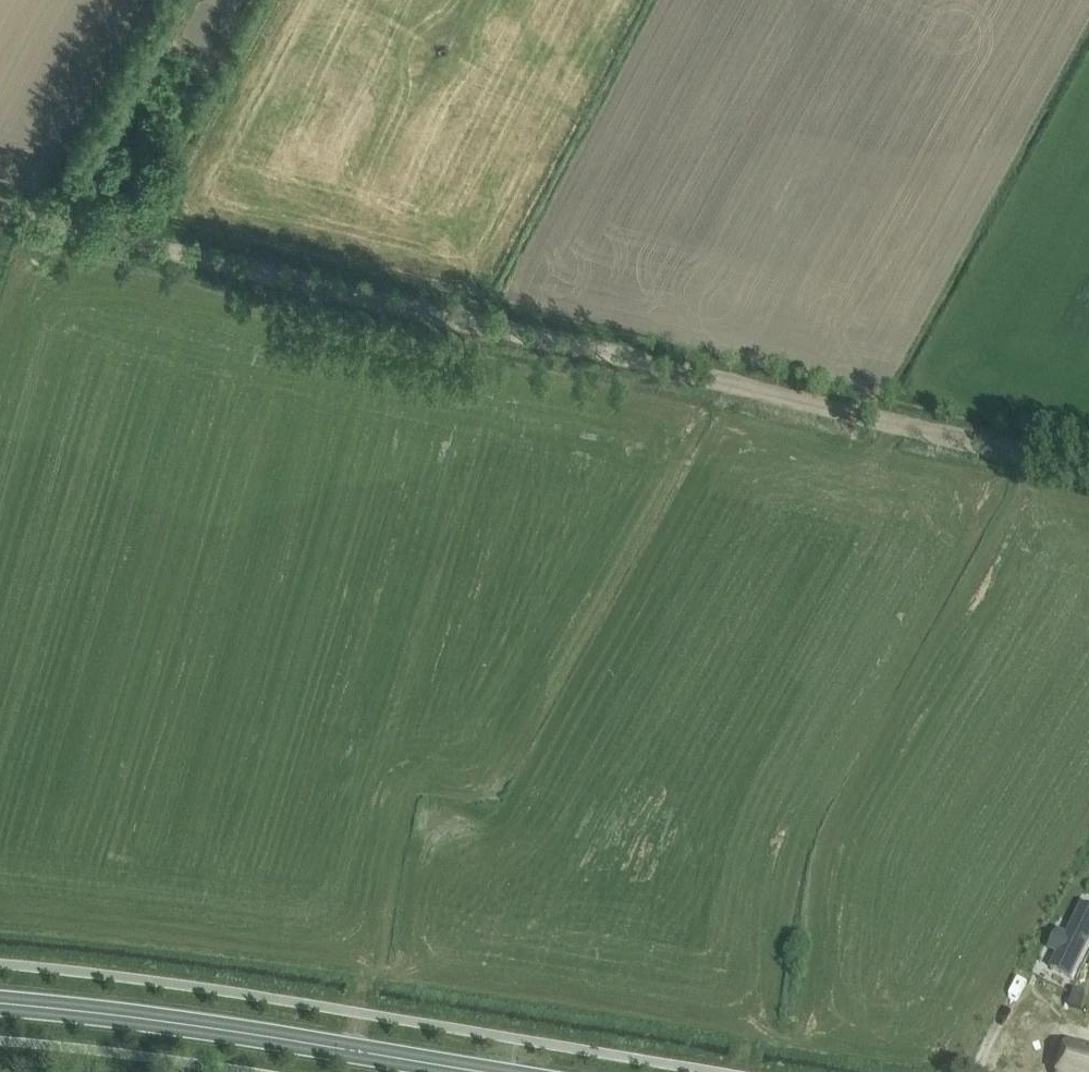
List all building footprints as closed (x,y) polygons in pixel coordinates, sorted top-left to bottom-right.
[(1049,948),(1059,953),(1051,968),(1070,978),(1088,940),(1088,907),(1083,904),(1067,935),(1058,931),(1049,948)] [(1073,990),(1069,1006),(1081,1009),(1085,992),(1073,990)] [(1059,1071),(1088,1071),(1088,1044),(1068,1039),(1059,1071)]
